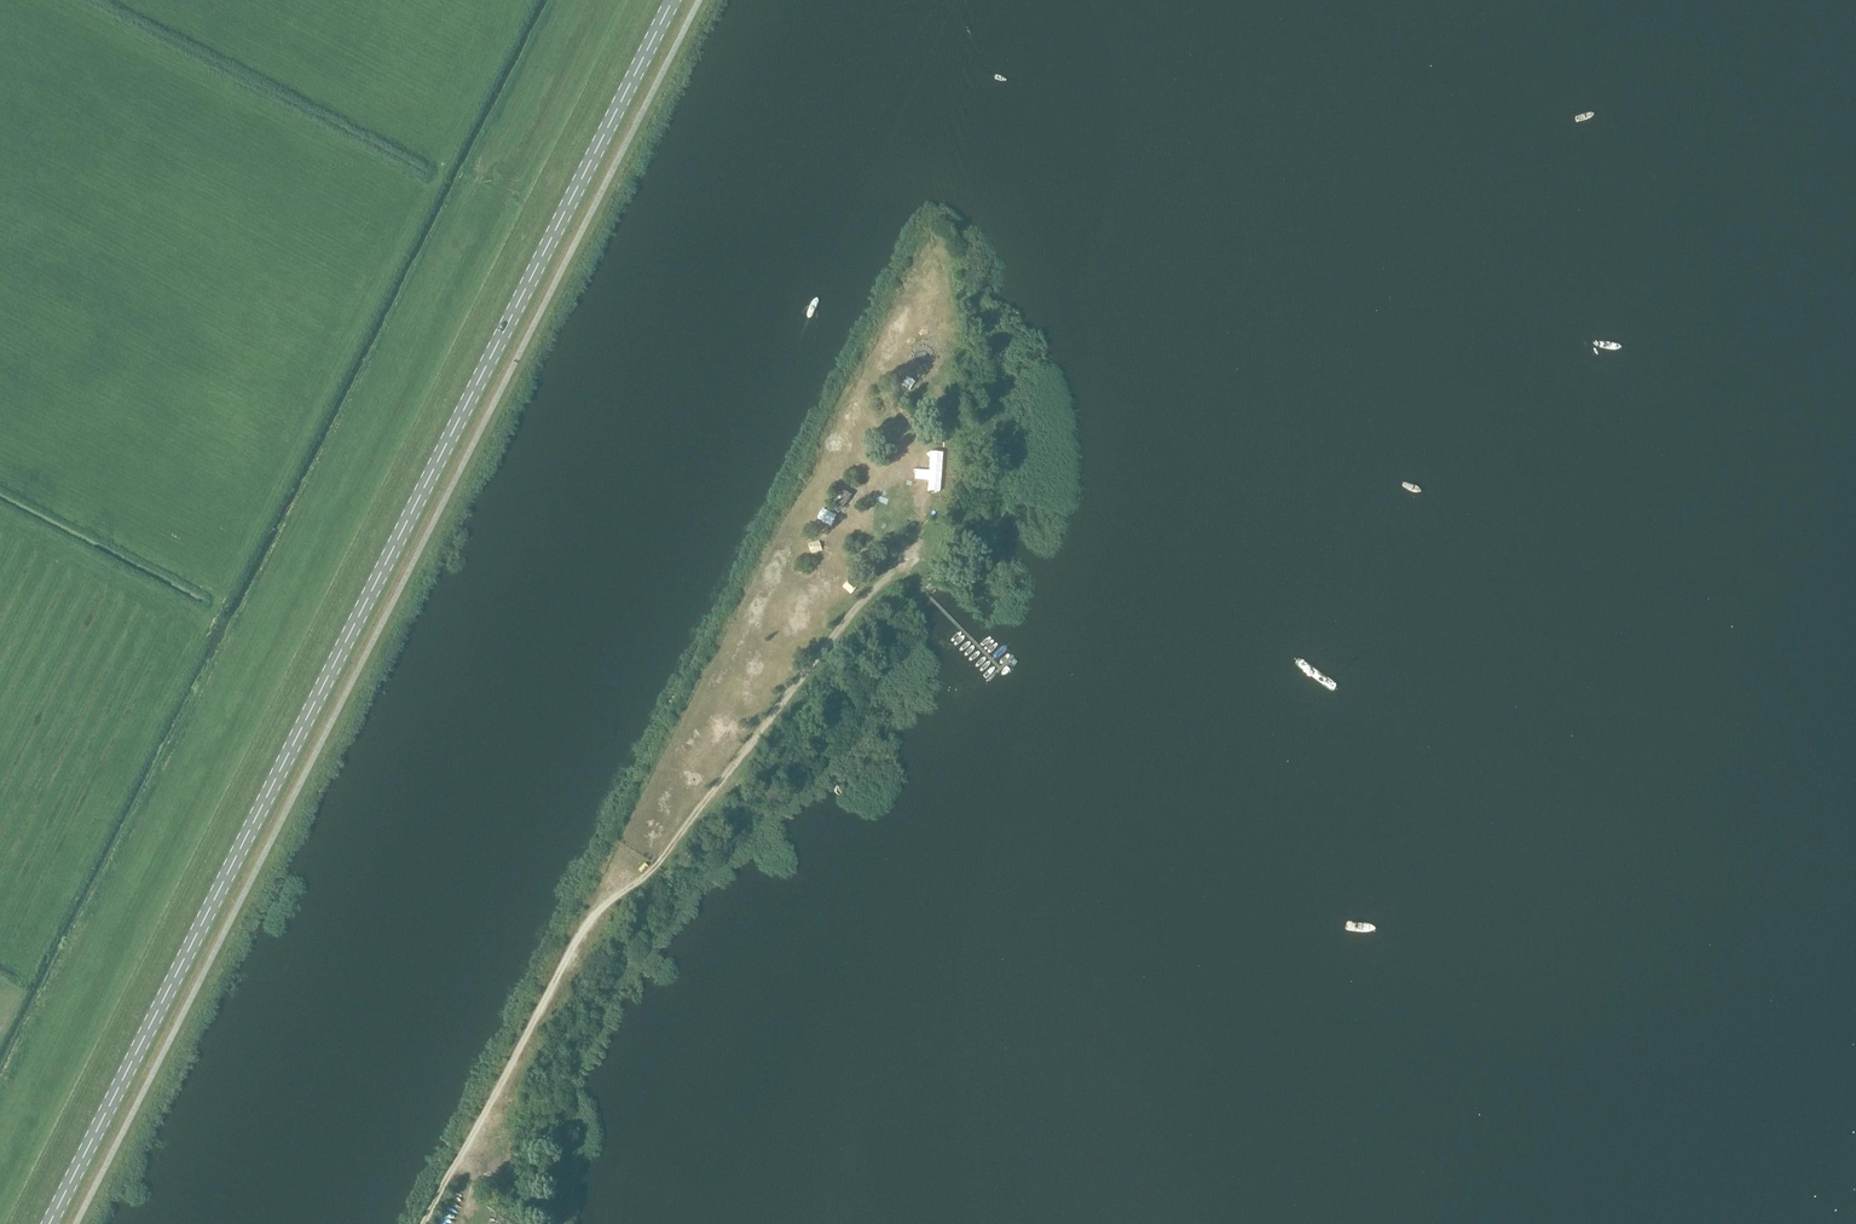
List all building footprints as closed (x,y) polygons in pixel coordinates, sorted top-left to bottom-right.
[(851,498),(837,489),(828,502),(842,511),(851,498)]
